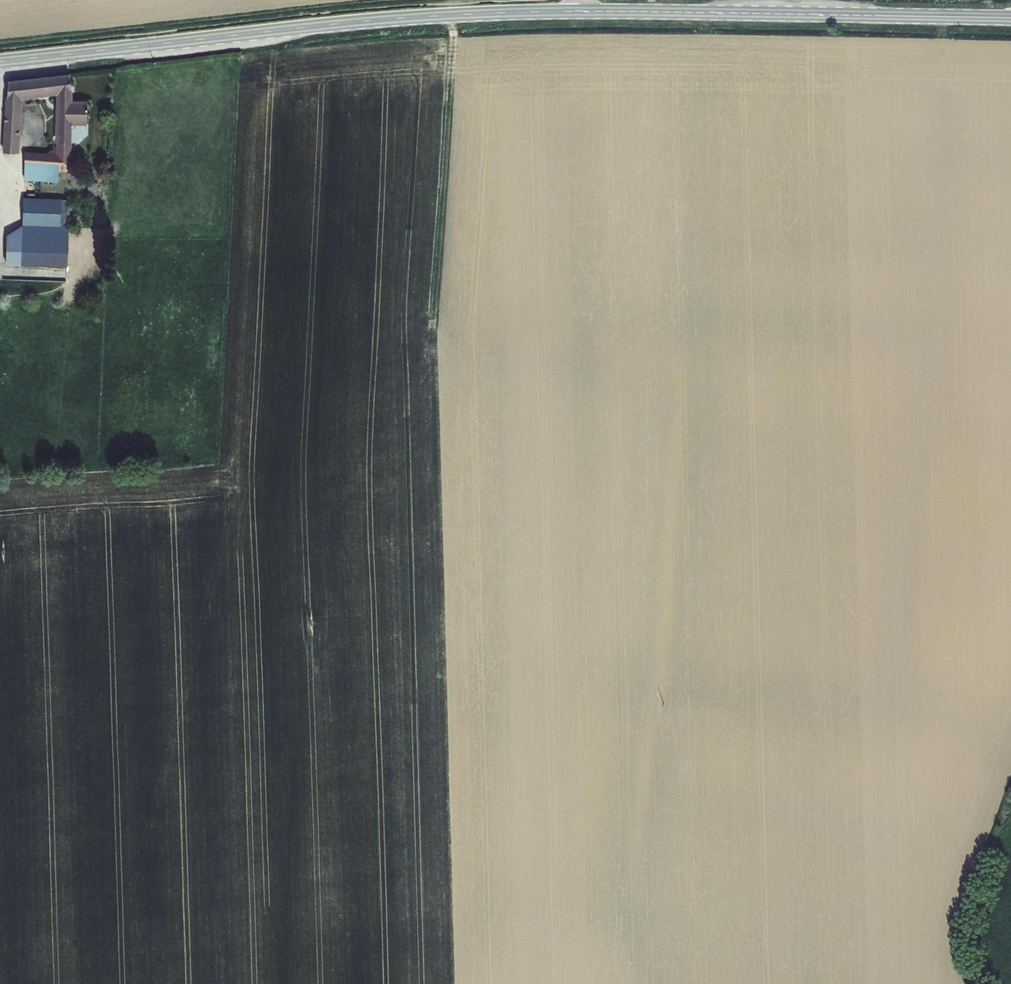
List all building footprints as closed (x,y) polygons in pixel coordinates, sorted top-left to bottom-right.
[(56,94),(55,154),(24,153),(23,178),(58,182),(59,171),(72,171),(72,129),(86,129),(86,100),(72,100),(70,74),(8,80),(3,151),(18,152),(23,98),(56,94)] [(25,203),(24,227),(8,236),(7,263),(65,266),(67,233),(57,232),(58,205),(25,203)]
